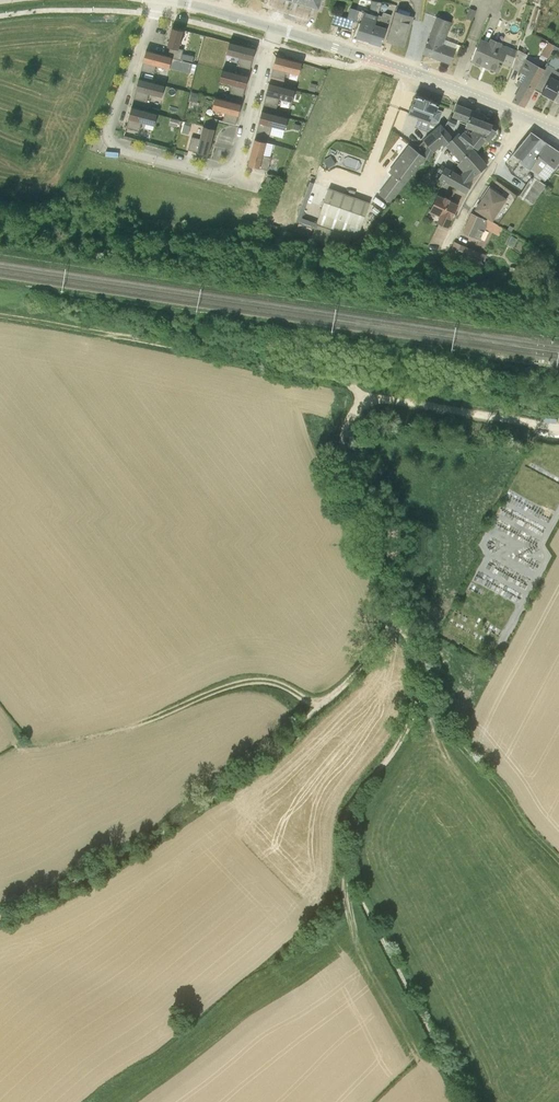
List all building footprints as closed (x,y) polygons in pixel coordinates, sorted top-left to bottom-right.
[(281,0),(265,0),(263,9),(277,13),(281,0)] [(290,17),(295,0),(281,0),(277,13),(290,17)] [(303,21),(309,2),(304,0),(295,0),(290,17),(303,21)] [(481,1),(478,0),(473,0),(471,11),(477,13),(478,10),(481,1)] [(478,10),(486,11),(488,0),(481,0),(481,1),(478,10)] [(303,21),(316,25),(322,5),(309,2),(303,21)] [(363,29),(359,40),(355,54),(367,58),(376,31),(380,19),(374,17),(376,8),(361,5),(359,14),(370,17),(369,31),(363,29)] [(359,40),(363,29),(349,24),(346,35),(333,31),(329,41),(348,47),(351,37),(359,40)] [(470,24),(466,35),(471,37),(473,37),(477,27),(470,24)] [(400,62),(409,32),(408,32),(409,29),(406,28),(398,25),(397,25),(387,57),(400,62)] [(376,31),(367,58),(380,62),(390,31),(382,29),(381,33),(376,31)] [(447,32),(439,29),(423,71),(450,81),(455,68),(461,70),(464,61),(457,58),(457,61),(444,56),(451,38),(445,36),(447,32)] [(409,32),(400,62),(404,63),(413,34),(409,32)] [(172,75),(179,48),(168,44),(163,63),(166,64),(163,73),(169,74),(172,75)] [(490,60),(482,56),(475,73),(490,79),(488,84),(499,88),(503,80),(512,83),(512,85),(513,85),(519,67),(492,56),(490,60)] [(236,73),(234,83),(247,86),(252,66),(226,59),(223,70),(236,73)] [(542,72),(549,75),(554,66),(555,67),(558,70),(558,65),(549,59),(542,72)] [(527,76),(529,72),(519,66),(519,67),(513,85),(523,91),(517,103),(520,105),(514,118),(525,123),(534,106),(545,86),(527,76)] [(168,75),(163,73),(142,68),(136,88),(149,91),(152,83),(165,86),(166,86),(186,91),(189,81),(168,76),(168,75)] [(556,71),(549,81),(548,81),(545,86),(534,106),(555,117),(558,109),(558,89),(557,88),(557,86),(558,85),(558,74),(556,71)] [(273,73),(268,94),(281,97),(283,88),(297,92),(300,81),(273,73)] [(219,87),(216,99),(229,102),(227,111),(240,115),(245,94),(219,87)] [(134,96),(129,117),(142,120),(144,112),(158,115),(161,102),(134,96)] [(267,101),(261,122),(274,125),(276,116),(290,120),(293,108),(267,101)] [(430,151),(436,146),(442,129),(436,127),(438,121),(429,118),(424,116),(415,113),(408,132),(417,135),(414,145),(430,151)] [(212,115),(209,127),(221,130),(219,139),(233,142),(238,122),(212,115)] [(445,146),(440,141),(436,146),(430,151),(414,167),(424,176),(429,179),(433,170),(442,162),(444,164),(446,163),(451,169),(449,172),(459,181),(473,194),(475,192),(476,194),(486,185),(473,166),(474,164),(475,165),(477,166),(485,156),(489,159),(490,160),(491,160),(492,160),(493,160),(494,159),(495,158),(499,154),(499,153),(500,152),(500,151),(499,150),(499,149),(498,146),(497,145),(497,144),(496,144),(496,143),(483,139),(485,133),(471,128),(457,123),(453,133),(450,132),(445,146)] [(127,125),(121,145),(135,149),(137,140),(150,144),(153,132),(127,125)] [(259,129),(254,150),(266,152),(268,143),(284,147),(287,136),(259,129)] [(200,144),(211,147),(214,137),(202,134),(200,144)] [(166,136),(165,143),(173,145),(174,144),(176,145),(177,139),(175,139),(175,138),(166,136)] [(187,155),(184,168),(205,173),(212,147),(200,144),(196,158),(187,155)] [(541,157),(532,151),(515,172),(523,178),(520,180),(523,182),(541,157)] [(252,157),(245,183),(265,189),(268,176),(260,174),(263,160),(252,157)] [(541,157),(523,182),(531,189),(548,162),(541,157)] [(548,162),(531,189),(536,191),(520,214),(535,223),(547,204),(541,200),(543,197),(546,199),(558,179),(558,169),(548,162)] [(424,176),(414,167),(408,163),(387,190),(391,193),(377,212),(389,222),(424,176)] [(329,174),(322,179),(327,187),(334,182),(329,174)] [(469,201),(458,195),(440,186),(438,190),(441,192),(437,199),(444,204),(447,200),(467,210),(471,204),(472,202),(469,201)] [(308,200),(294,240),(297,240),(295,246),(309,251),(312,242),(299,238),(311,201),(308,200)] [(316,244),(311,258),(346,263),(349,256),(355,258),(368,221),(327,206),(314,243),(316,244)] [(507,218),(490,207),(476,229),(487,237),(492,241),(507,218)] [(437,215),(457,224),(458,222),(438,212),(437,215)] [(457,224),(437,215),(436,214),(428,231),(439,235),(437,241),(447,245),(457,224)] [(472,232),(464,251),(480,259),(486,246),(499,254),(503,247),(492,241),(487,237),(486,238),(472,232)] [(512,254),(507,263),(513,266),(518,258),(512,254)] [(457,272),(460,265),(454,261),(450,269),(457,272)] [(460,265),(457,272),(483,283),(486,276),(460,265)] [(490,652),(484,663),(493,668),(499,658),(490,652)] [(454,703),(449,712),(461,720),(467,712),(454,703)]
